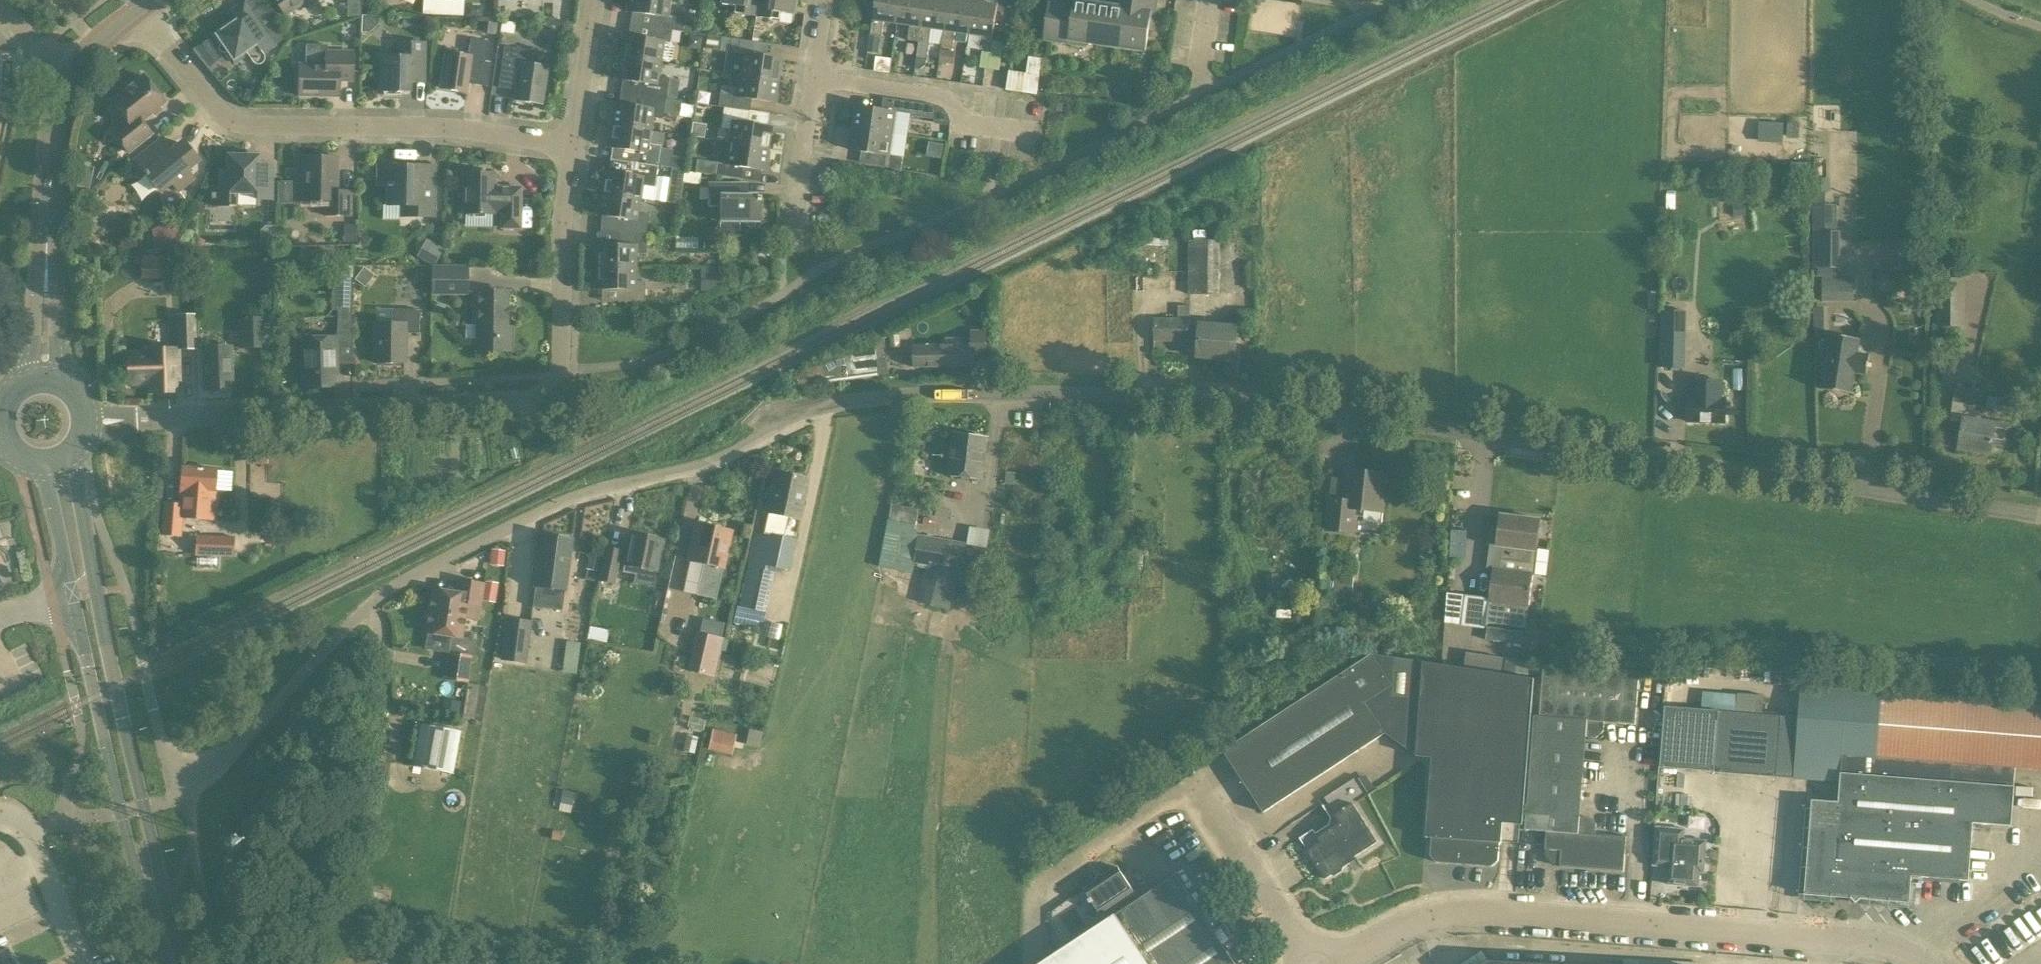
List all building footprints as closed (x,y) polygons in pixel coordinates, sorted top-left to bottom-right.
[(284,16),(302,3),(306,9),(319,0),(273,0),(284,16)] [(347,16),(361,17),(361,0),(347,0),(347,16)] [(423,13),(465,14),(465,0),(423,0),(423,13)] [(630,24),(671,30),(674,10),(668,9),(669,0),(629,0),(627,12),(632,13),(630,24)] [(755,16),(758,0),(721,0),(720,4),(735,6),(734,13),(755,16)] [(755,16),(778,20),(779,13),(792,15),(794,0),(758,0),(755,16)] [(884,22),(897,24),(900,0),(875,0),(871,27),(861,26),(857,52),(870,54),(873,35),(882,36),(884,22)] [(910,26),(908,40),(918,42),(924,0),(900,0),(897,24),(910,26)] [(944,31),(949,0),(924,0),(918,42),(919,42),(917,57),(928,59),(932,29),(944,31)] [(955,32),(968,34),(973,1),(963,0),(949,0),(944,31),(940,58),(951,59),(955,32)] [(1087,45),(1146,53),(1149,31),(1154,32),(1158,0),(1110,0),(1109,4),(1080,0),(1074,0),(1074,1),(1068,0),(1049,0),(1043,41),(1087,47),(1087,45)] [(992,40),(992,38),(997,5),(973,1),(968,34),(981,36),(979,50),(983,51),(980,68),(1000,71),(1004,42),(992,40)] [(1267,1),(1267,10),(1262,10),(1262,29),(1299,29),(1299,1),(1267,1)] [(228,25),(227,25),(213,34),(233,62),(246,53),(251,60),(284,37),(262,4),(249,13),(243,4),(232,11),(239,22),(233,27),(232,26),(231,25),(230,25),(228,25)] [(660,63),(660,61),(669,63),(672,60),(674,47),(671,44),(669,43),(671,30),(630,24),(628,36),(623,36),(620,58),(660,63)] [(723,73),(738,74),(738,75),(777,81),(780,59),(765,57),(767,43),(722,37),(720,51),(726,52),(723,73)] [(198,44),(204,66),(222,60),(215,38),(198,44)] [(471,38),(468,57),(446,53),(441,88),(466,92),(467,84),(487,87),(491,63),(485,62),(488,41),(471,38)] [(395,42),(395,59),(381,59),(381,89),(408,90),(409,72),(426,72),(427,42),(395,42)] [(306,45),(306,65),(299,65),(298,96),(337,96),(338,81),(351,81),(352,52),(327,52),(327,45),(306,45)] [(498,87),(516,90),(515,99),(540,103),(545,68),(530,66),(532,51),(504,47),(498,87)] [(877,56),(876,69),(892,70),(893,57),(877,56)] [(917,57),(915,69),(921,69),(927,65),(928,59),(917,57)] [(1029,57),(1027,75),(1010,73),(1007,90),(1036,94),(1038,77),(1047,78),(1050,60),(1029,57)] [(622,80),(620,92),(665,99),(668,78),(658,76),(660,63),(620,58),(617,80),(622,80)] [(738,75),(736,87),(721,85),(718,107),(724,108),(749,112),(751,100),(774,103),(777,81),(738,75)] [(143,76),(110,102),(125,121),(111,132),(127,152),(151,133),(141,121),(164,102),(143,76)] [(650,131),(652,117),(662,119),(665,99),(620,92),(618,104),(613,103),(610,125),(650,131)] [(903,101),(901,114),(935,119),(937,106),(903,101)] [(856,106),(853,128),(892,134),(895,112),(856,106)] [(730,130),(728,143),(767,149),(771,127),(748,123),(749,112),(724,108),(721,128),(730,130)] [(1786,141),(1786,121),(1760,121),(1760,141),(1786,141)] [(1801,135),(1802,122),(1788,122),(1787,135),(1801,135)] [(607,147),(612,148),(610,160),(657,167),(661,146),(648,144),(650,131),(610,125),(607,147)] [(904,156),(889,154),(892,134),(853,128),(849,150),(862,152),(860,164),(902,170),(904,156)] [(178,191),(193,179),(186,170),(198,161),(182,141),(162,157),(153,145),(134,161),(160,192),(171,183),(178,191)] [(728,143),(725,164),(716,163),(715,175),(741,179),(743,168),(764,171),(767,149),(728,143)] [(256,193),(255,200),(271,200),(271,168),(257,168),(257,156),(227,156),(227,171),(220,171),(220,187),(212,187),(212,206),(236,206),(236,193),(256,193)] [(324,201),(324,216),(349,216),(350,191),(336,191),(336,157),(298,156),(298,184),(305,184),(305,201),(324,201)] [(610,160),(608,172),(603,171),(600,193),(640,199),(642,185),(654,187),(657,167),(610,160)] [(392,164),(390,166),(377,165),(377,186),(386,187),(386,205),(403,206),(414,217),(433,217),(433,181),(417,180),(417,166),(405,166),(403,164),(392,164)] [(90,188),(94,167),(81,165),(76,185),(90,188)] [(500,214),(499,228),(519,228),(519,188),(493,188),(493,174),(464,174),(463,213),(500,214)] [(292,180),(278,181),(280,203),(294,202),(292,180)] [(718,221),(720,221),(719,232),(739,232),(739,221),(758,221),(759,197),(746,197),(746,182),(708,182),(708,207),(719,207),(718,221)] [(602,216),(600,230),(646,234),(649,214),(638,212),(640,199),(600,193),(597,215),(602,216)] [(1813,204),(1812,256),(1840,256),(1840,231),(1836,231),(1836,205),(1813,204)] [(152,226),(154,249),(177,248),(175,224),(152,226)] [(635,267),(635,254),(646,254),(646,234),(600,230),(600,231),(600,245),(595,245),(595,267),(635,267)] [(1189,240),(1189,294),(1220,294),(1221,241),(1189,240)] [(166,279),(166,256),(140,257),(141,279),(166,279)] [(337,334),(351,334),(353,268),(349,268),(349,258),(333,258),(332,310),(337,311),(337,334)] [(645,281),(635,281),(635,267),(595,267),(595,289),(601,289),(601,301),(645,301),(645,281)] [(433,268),(433,294),(466,295),(466,268),(433,268)] [(1823,302),(1854,302),(1854,275),(1823,275),(1823,302)] [(1966,326),(1966,278),(1935,278),(1935,326),(1966,326)] [(473,323),(477,323),(476,351),(511,351),(511,329),(506,328),(507,293),(474,292),(473,323)] [(1191,337),(1199,337),(1197,357),(1235,360),(1238,327),(1190,324),(1191,317),(1191,305),(1178,305),(1178,317),(1154,317),(1154,342),(1190,342),(1191,337)] [(1817,328),(1825,328),(1826,305),(1817,305),(1817,328)] [(1847,305),(1827,305),(1827,323),(1847,324),(1847,305)] [(395,309),(395,323),(376,323),(375,363),(403,364),(403,333),(418,333),(419,310),(395,309)] [(1661,310),(1660,324),(1687,325),(1687,311),(1661,310)] [(176,350),(197,350),(196,314),(175,315),(176,350)] [(265,349),(265,343),(272,343),(272,321),(264,322),(264,317),(241,318),(242,349),(265,349)] [(971,330),(971,338),(946,339),(946,346),(914,347),(914,368),(975,367),(975,361),(986,361),(986,357),(988,357),(987,329),(971,330)] [(1829,334),(1821,389),(1852,394),(1855,373),(1866,375),(1870,355),(1852,352),(1854,338),(1829,334)] [(336,338),(301,339),(303,388),(337,387),(336,338)] [(880,376),(878,360),(883,360),(882,347),(886,347),(883,338),(811,368),(814,381),(842,377),(843,380),(880,376)] [(230,347),(204,348),(205,390),(231,390),(230,347)] [(149,392),(178,392),(177,350),(148,351),(149,392)] [(1685,368),(1686,354),(1660,353),(1659,367),(1685,368)] [(1726,400),(1721,400),(1722,383),(1693,382),(1693,399),(1688,399),(1688,421),(1725,422),(1726,400)] [(2013,426),(1974,420),(1976,406),(1982,407),(1984,391),(1955,387),(1950,421),(1963,423),(1959,449),(1991,454),(1992,446),(2009,448),(2013,426)] [(953,434),(948,475),(984,480),(989,438),(953,434)] [(213,521),(215,497),(217,471),(181,468),(178,494),(182,495),(181,504),(163,502),(160,536),(181,537),(183,519),(213,521)] [(1383,512),(1385,491),(1383,491),(1385,474),(1348,471),(1345,501),(1330,500),(1326,530),(1354,533),(1356,517),(1364,518),(1364,510),(1383,512)] [(784,536),(788,518),(799,520),(808,479),(774,472),(765,513),(759,511),(739,602),(736,602),(731,622),(756,629),(759,614),(747,611),(749,605),(767,609),(770,589),(769,568),(788,572),(795,538),(784,536)] [(891,502),(889,520),(916,527),(920,509),(891,502)] [(1536,551),(1538,537),(1543,535),(1544,527),(1540,523),(1540,520),(1501,515),(1499,528),(1490,527),(1488,543),(1491,544),(1488,568),(1494,569),(1490,598),(1465,595),(1461,626),(1487,629),(1488,623),(1526,627),(1532,573),(1536,573),(1538,551),(1536,551)] [(716,599),(722,569),(731,531),(697,524),(688,561),(703,564),(696,595),(716,599)] [(927,567),(918,600),(950,611),(960,573),(981,577),(989,532),(970,529),(967,545),(920,537),(915,565),(927,567)] [(652,587),(656,571),(662,541),(630,534),(624,564),(636,566),(633,583),(652,587)] [(234,557),(235,536),(195,535),(195,556),(234,557)] [(562,610),(565,589),(571,541),(541,537),(532,606),(562,610)] [(597,581),(614,584),(622,550),(605,546),(603,556),(599,572),(597,581)] [(505,564),(505,549),(492,549),(491,563),(505,564)] [(599,572),(603,556),(589,553),(586,569),(587,569),(599,572)] [(1333,593),(1353,594),(1355,575),(1335,574),(1333,593)] [(476,640),(461,638),(464,619),(479,621),(484,583),(457,579),(454,592),(432,589),(425,632),(450,636),(444,679),(468,683),(472,657),(474,657),(476,640)] [(531,621),(506,617),(500,660),(526,663),(531,621)] [(695,632),(687,671),(714,677),(720,650),(726,651),(728,639),(695,632)] [(570,641),(570,673),(580,673),(580,641),(570,641)] [(1392,686),(1372,655),(1223,751),(1263,813),(1385,734),(1366,703),(1392,686)] [(1603,731),(1604,722),(1635,725),(1639,673),(1544,665),(1540,716),(1535,716),(1525,829),(1547,831),(1545,849),(1550,850),(1550,855),(1555,861),(1560,861),(1560,866),(1624,872),(1626,837),(1596,834),(1597,823),(1591,818),(1580,817),(1586,736),(1597,737),(1603,731)] [(1503,823),(1523,825),(1534,679),(1422,670),(1415,756),(1431,758),(1425,838),(1432,838),(1430,856),(1436,862),(1492,867),(1499,861),(1500,843),(1501,843),(1503,823)] [(1813,800),(1805,895),(1909,903),(1911,876),(1968,881),(1973,823),(2011,826),(2014,787),(2013,787),(2015,768),(2040,770),(2040,704),(1881,692),(1801,686),(1798,717),(1793,777),(1841,782),(1839,802),(1813,800)] [(1660,767),(1793,777),(1798,717),(1763,714),(1765,695),(1738,693),(1736,712),(1665,706),(1660,767)] [(422,724),(414,766),(450,773),(458,731),(422,724)] [(708,747),(733,753),(738,733),(713,727),(708,747)] [(556,807),(573,809),(575,792),(558,790),(556,807)] [(1355,857),(1378,842),(1353,804),(1335,815),(1340,823),(1320,837),(1319,840),(1321,843),(1310,851),(1309,854),(1326,879),(1332,875),(1336,876),(1343,871),(1344,867),(1356,859),(1355,857)] [(1654,857),(1668,858),(1666,884),(1698,886),(1699,872),(1703,872),(1705,841),(1678,839),(1679,829),(1656,827),(1654,857)] [(1136,893),(1118,867),(1084,889),(1102,916),(1136,893)] [(1176,875),(1042,963),(1235,963),(1176,875)] [(0,951),(0,963),(15,963),(7,948),(0,951)]
